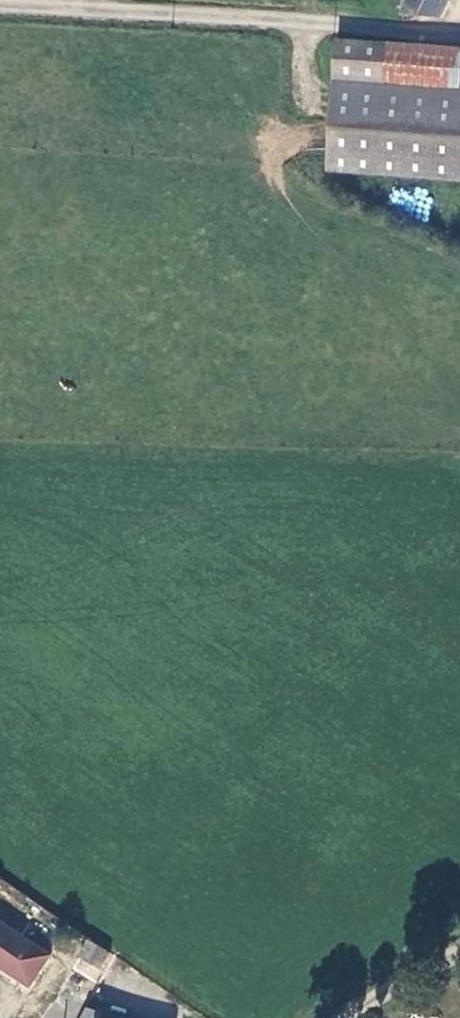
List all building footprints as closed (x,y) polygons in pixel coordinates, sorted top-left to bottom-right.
[(446,18),(455,0),(412,0),(404,14),(446,18)] [(341,38),(337,82),(459,90),(459,48),(341,38)] [(337,82),(331,171),(459,181),(459,90),(337,82)] [(0,920),(0,962),(34,985),(53,956),(0,920)] [(76,968),(103,984),(120,956),(92,940),(76,968)] [(103,1013),(89,1009),(84,1017),(102,1017),(103,1013)]
